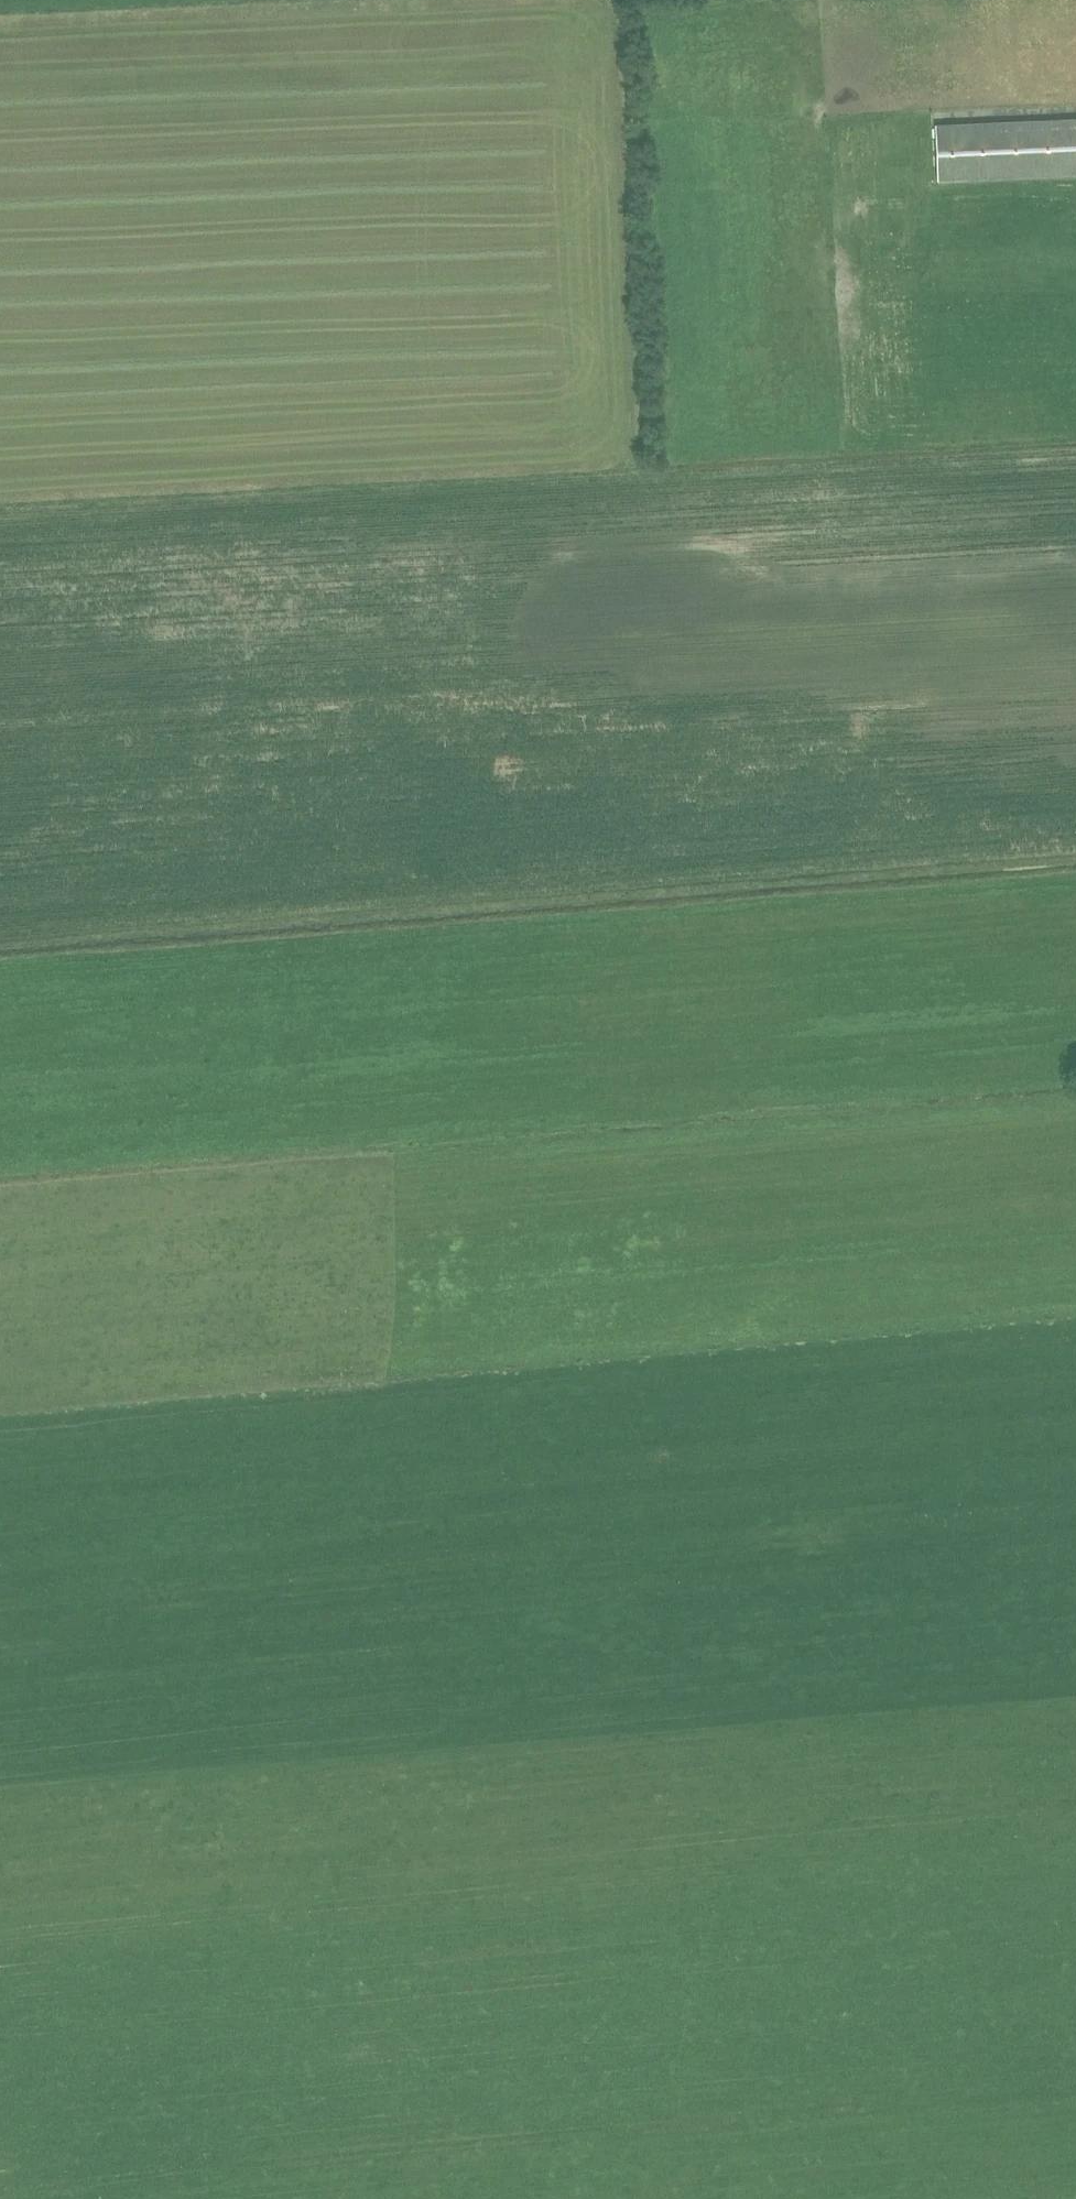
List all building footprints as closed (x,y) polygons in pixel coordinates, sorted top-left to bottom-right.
[(1075,174),(1075,122),(935,128),(937,180),(1075,174)]
